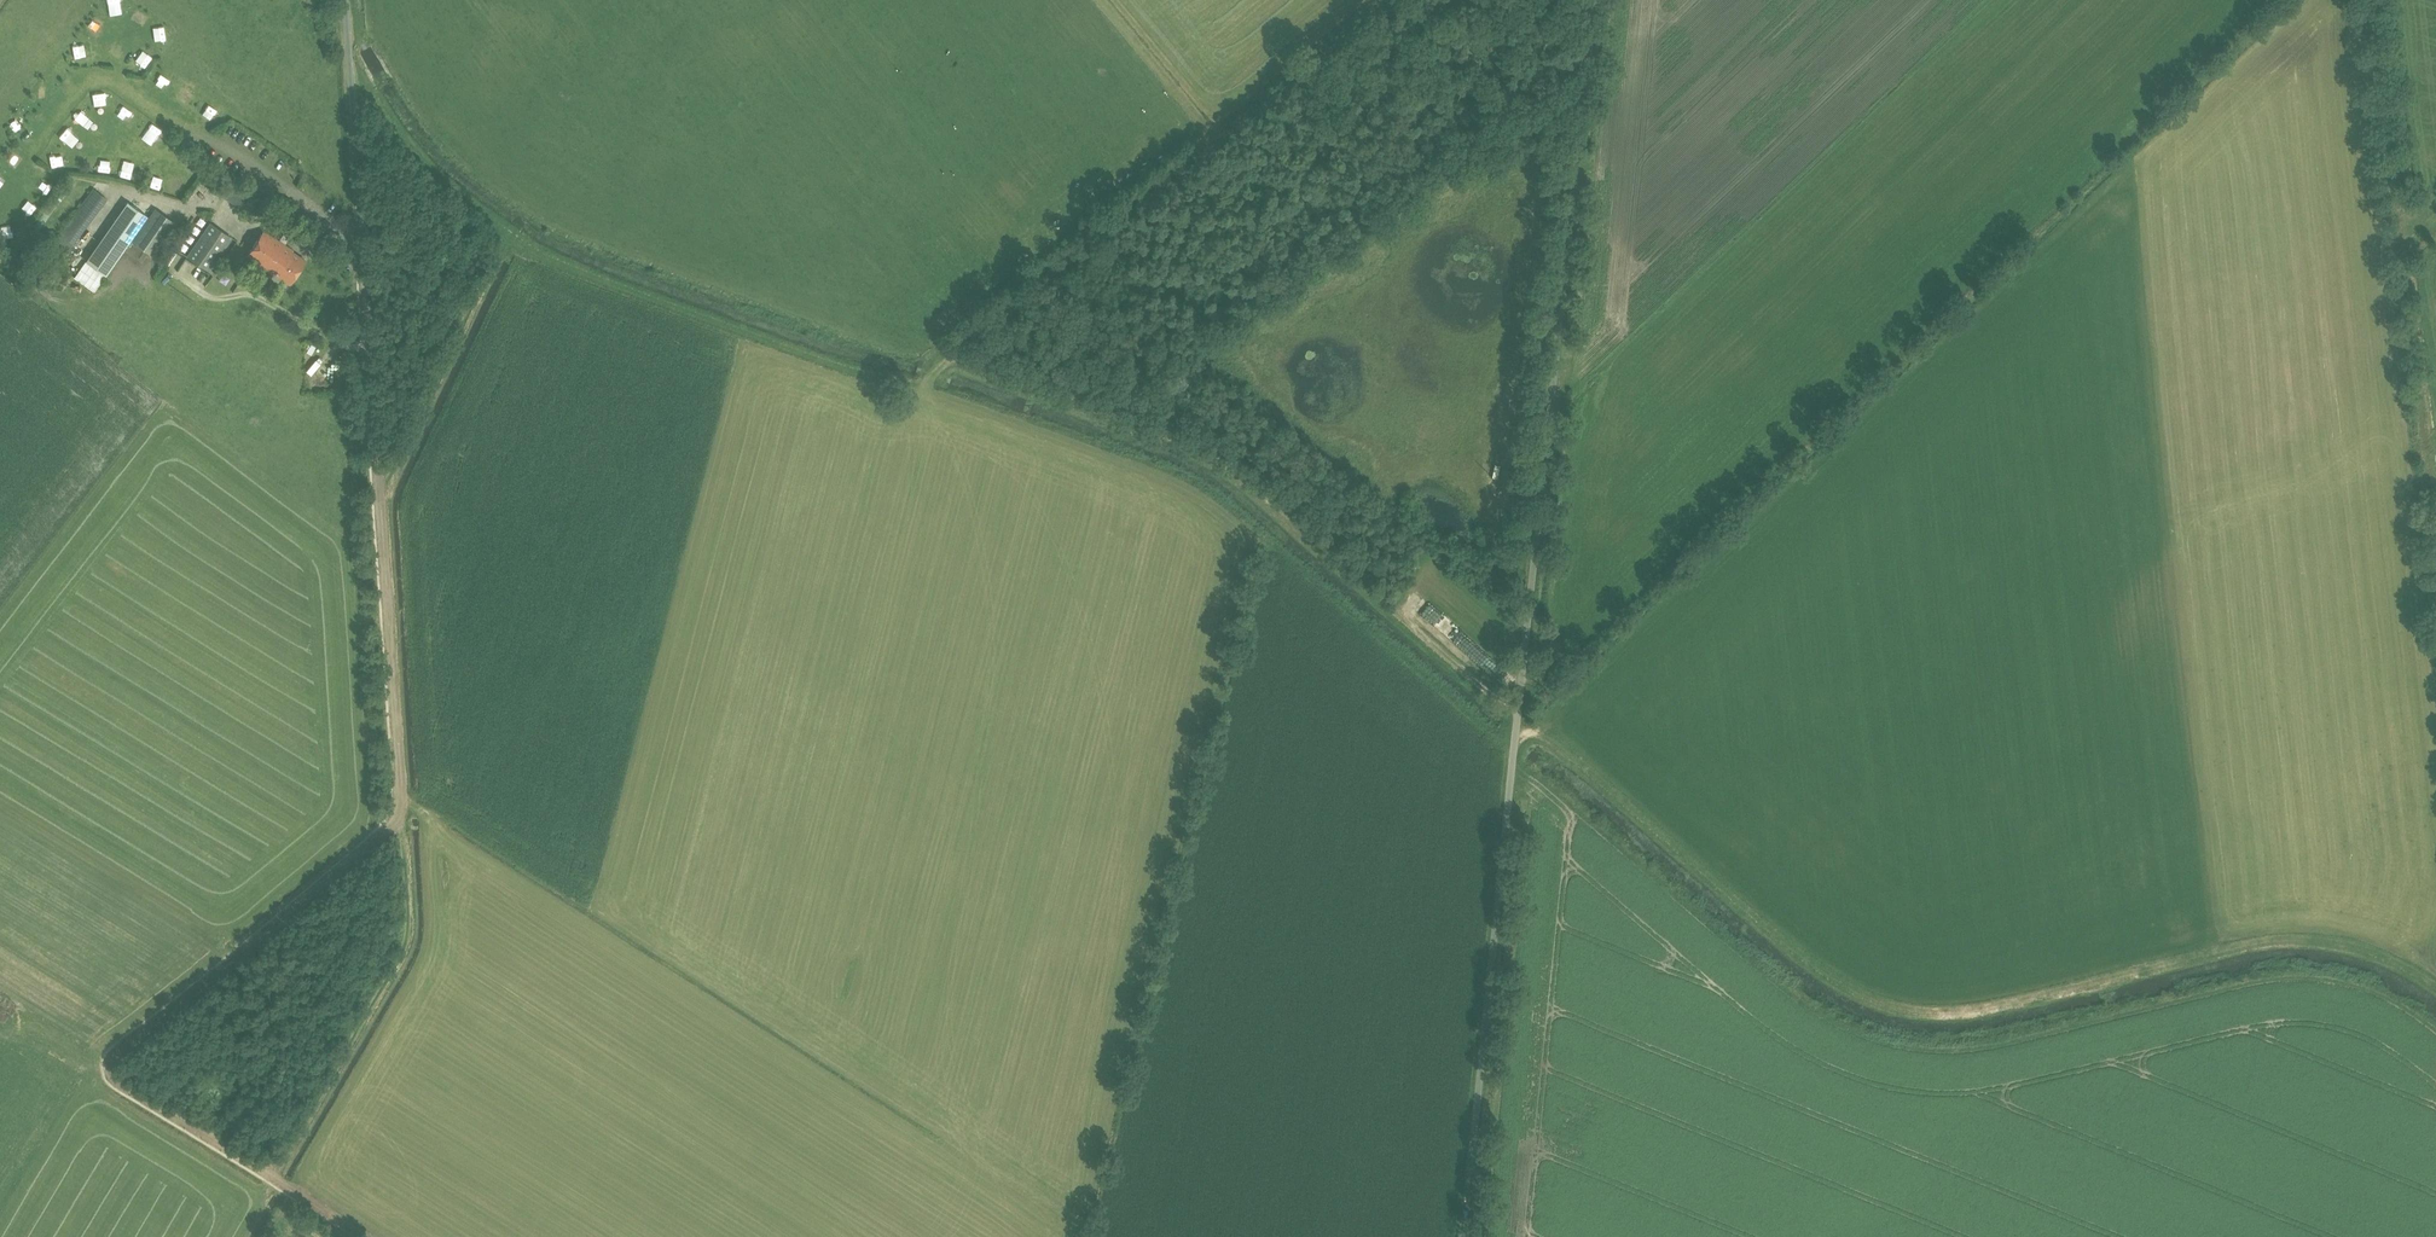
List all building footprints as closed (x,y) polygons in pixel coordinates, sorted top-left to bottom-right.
[(259,199),(229,180),(219,195),(242,209),(245,204),(253,210),(259,199)] [(70,250),(108,200),(93,188),(56,238),(57,239),(70,250)] [(147,215),(127,201),(86,261),(106,275),(147,215)] [(176,223),(155,209),(133,241),(153,255),(176,223)] [(232,237),(210,222),(187,256),(209,270),(232,237)] [(291,250),(292,249),(264,231),(247,256),(274,275),(275,274),(289,283),(305,260),(291,250)] [(2421,245),(2433,240),(2430,234),(2419,238),(2421,245)] [(55,249),(47,243),(40,252),(48,258),(55,249)]
